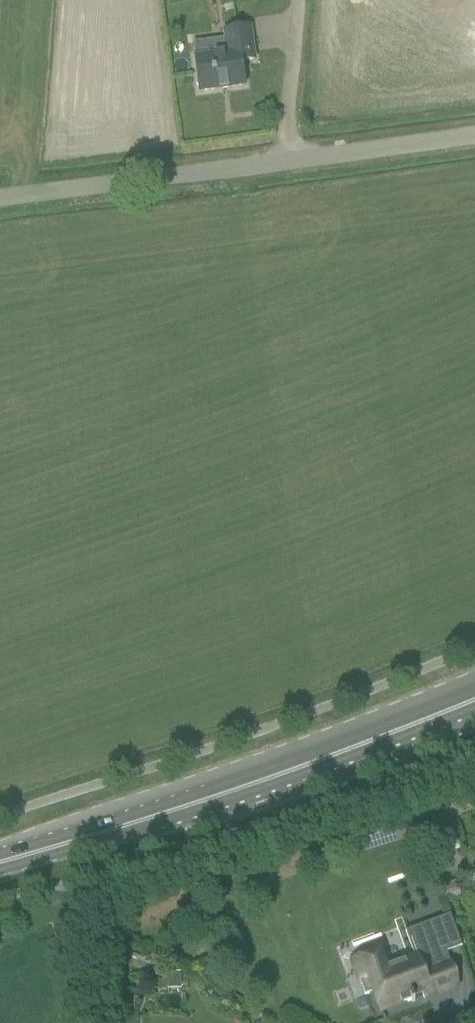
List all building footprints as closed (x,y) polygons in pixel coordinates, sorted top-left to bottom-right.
[(199,88),(200,93),(245,86),(242,63),(255,61),(251,27),(224,31),(228,54),(195,59),(197,75),(195,78),(196,86),(199,88)] [(452,829),(437,835),(442,846),(457,839),(452,829)] [(380,951),(352,961),(365,996),(375,992),(382,1012),(411,1001),(412,1003),(415,1002),(414,1000),(423,996),(424,1000),(458,987),(449,963),(446,964),(444,959),(447,958),(445,954),(444,952),(433,922),(406,932),(413,953),(415,958),(387,969),(380,951)] [(238,929),(235,933),(236,939),(241,942),(246,941),(249,936),(248,931),(244,928),(238,929)] [(181,972),(168,973),(169,989),(182,989),(181,972)]
